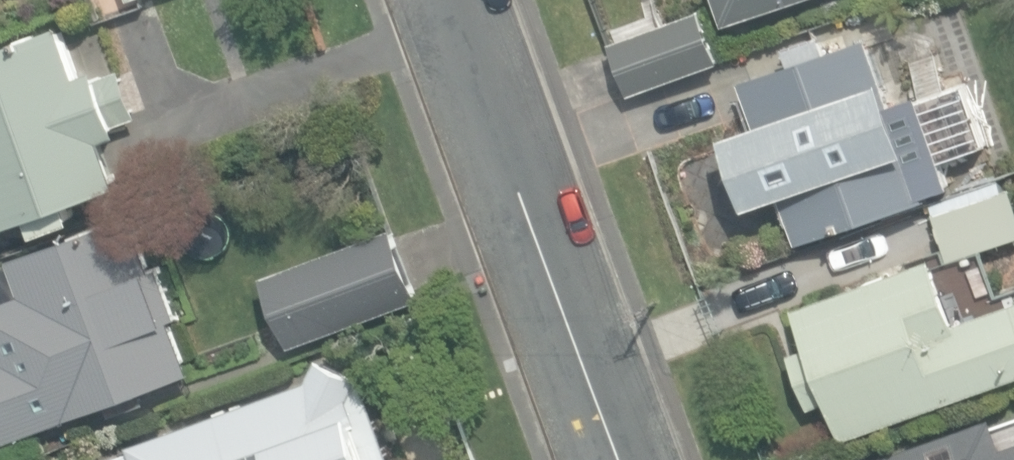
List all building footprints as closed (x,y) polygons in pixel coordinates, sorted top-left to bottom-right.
[(38,233),(79,219),(73,201),(127,183),(111,136),(170,117),(157,76),(187,66),(165,0),(142,0),(0,47),(0,227),(32,217),(38,233)] [(726,24),(797,0),(718,0),(726,24)] [(630,96),(722,62),(703,9),(611,43),(630,96)] [(780,198),(797,245),(955,189),(947,166),(989,152),(963,81),(918,98),(914,89),(894,96),(890,85),(880,88),(863,40),(830,52),(823,31),(783,45),(788,58),(734,77),(753,129),(727,139),(752,208),(780,198)] [(949,260),(1013,239),(1013,187),(1013,185),(933,211),(949,260)] [(65,420),(195,372),(177,322),(185,318),(164,261),(155,265),(137,215),(0,265),(0,344),(7,364),(40,351),(65,420)] [(290,347),(419,300),(392,228),(264,275),(290,347)] [(844,440),(1013,380),(1013,309),(961,328),(935,255),(795,304),(810,348),(792,354),(810,407),(830,400),(844,440)] [(364,391),(363,373),(323,352),(313,378),(133,441),(140,459),(386,459),(364,391)] [(1006,444),(995,414),(868,459),(1013,459),(1013,441),(1006,444)]
